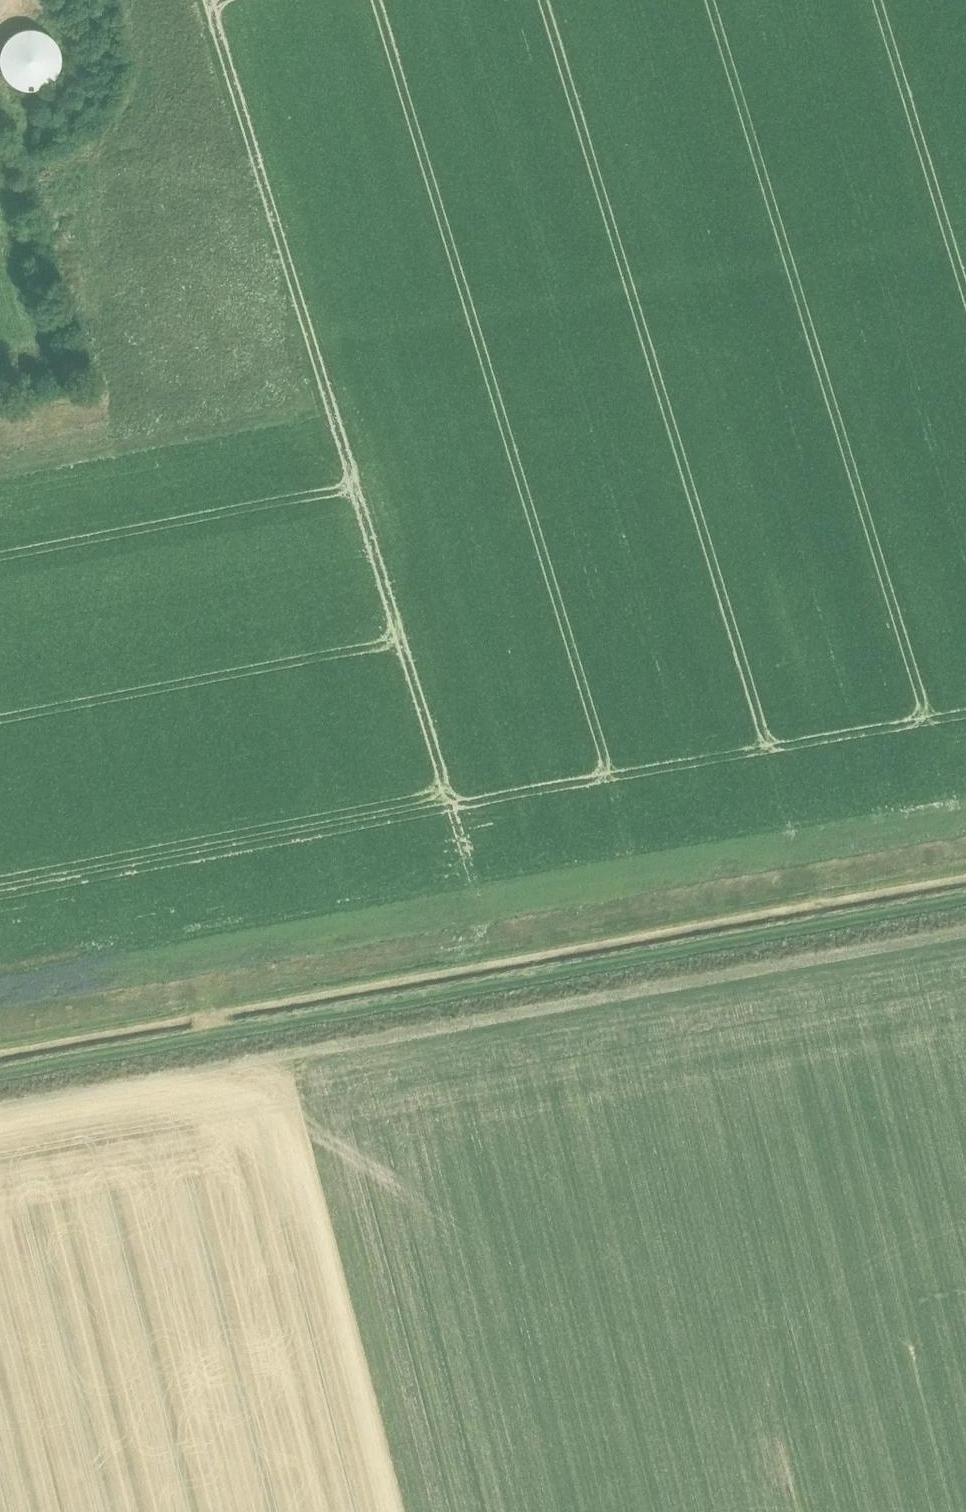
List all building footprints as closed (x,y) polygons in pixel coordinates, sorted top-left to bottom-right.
[(0,56),(0,63),(1,69),(5,78),(12,85),(21,89),(30,91),(40,89),(49,85),(55,78),(60,69),(61,60),(60,50),(55,42),(49,35),(40,30),(30,29),(21,30),(12,35),(5,42),(1,50),(0,56)]
